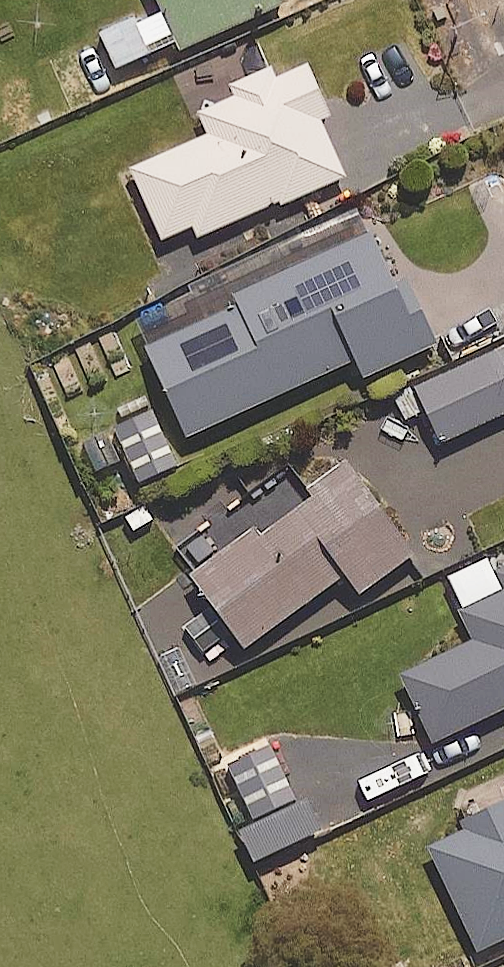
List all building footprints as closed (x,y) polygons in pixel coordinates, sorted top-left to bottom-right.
[(158,6),(100,29),(131,104),(165,90),(150,54),(280,0),(156,0),(158,6)] [(130,163),(159,237),(188,225),(191,233),(341,173),(318,113),(325,110),(304,58),(249,80),(252,88),(198,109),(208,132),(130,163)] [(425,343),(364,212),(279,251),(274,240),(187,281),(193,295),(134,322),(185,432),(353,354),(361,373),(425,343)] [(424,407),(439,439),(503,408),(503,342),(393,395),(403,417),(424,407)] [(151,399),(110,417),(136,477),(177,459),(151,399)] [(411,549),(347,459),(303,490),(307,496),(257,531),(253,525),(189,571),(240,642),(343,569),(357,588),(411,549)] [(493,567),(503,588),(459,608),(473,637),(399,672),(430,738),(503,703),(503,562),(493,567)] [(250,815),(295,794),(268,738),(224,759),(250,815)] [(499,795),(481,801),(465,813),(457,825),(425,841),(475,946),(503,932),(503,796),(499,795)] [(296,796),(235,825),(251,857),(311,828),(296,796)]
